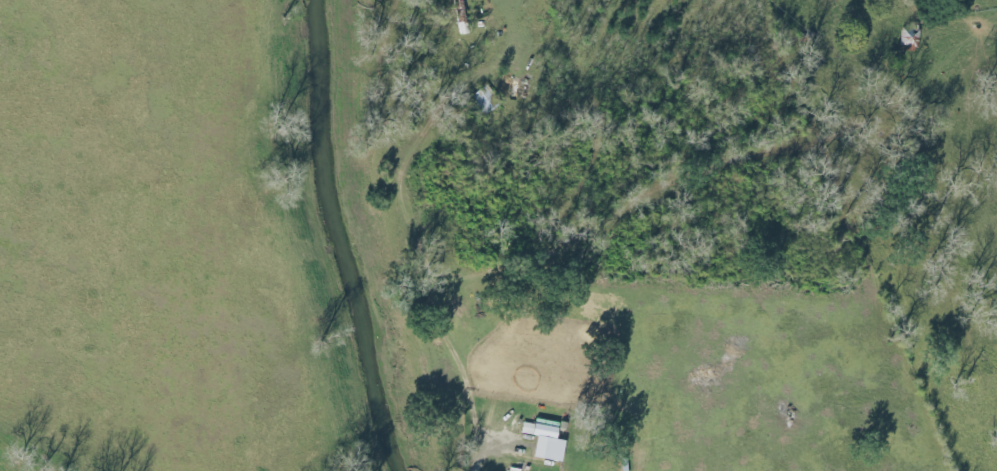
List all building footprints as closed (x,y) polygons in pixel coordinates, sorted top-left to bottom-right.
[(903,27),(900,51),(918,53),(921,29),(903,27)] [(479,120),(501,106),(488,86),(466,100),(479,120)] [(551,469),(557,424),(546,422),(540,468),(551,469)]
